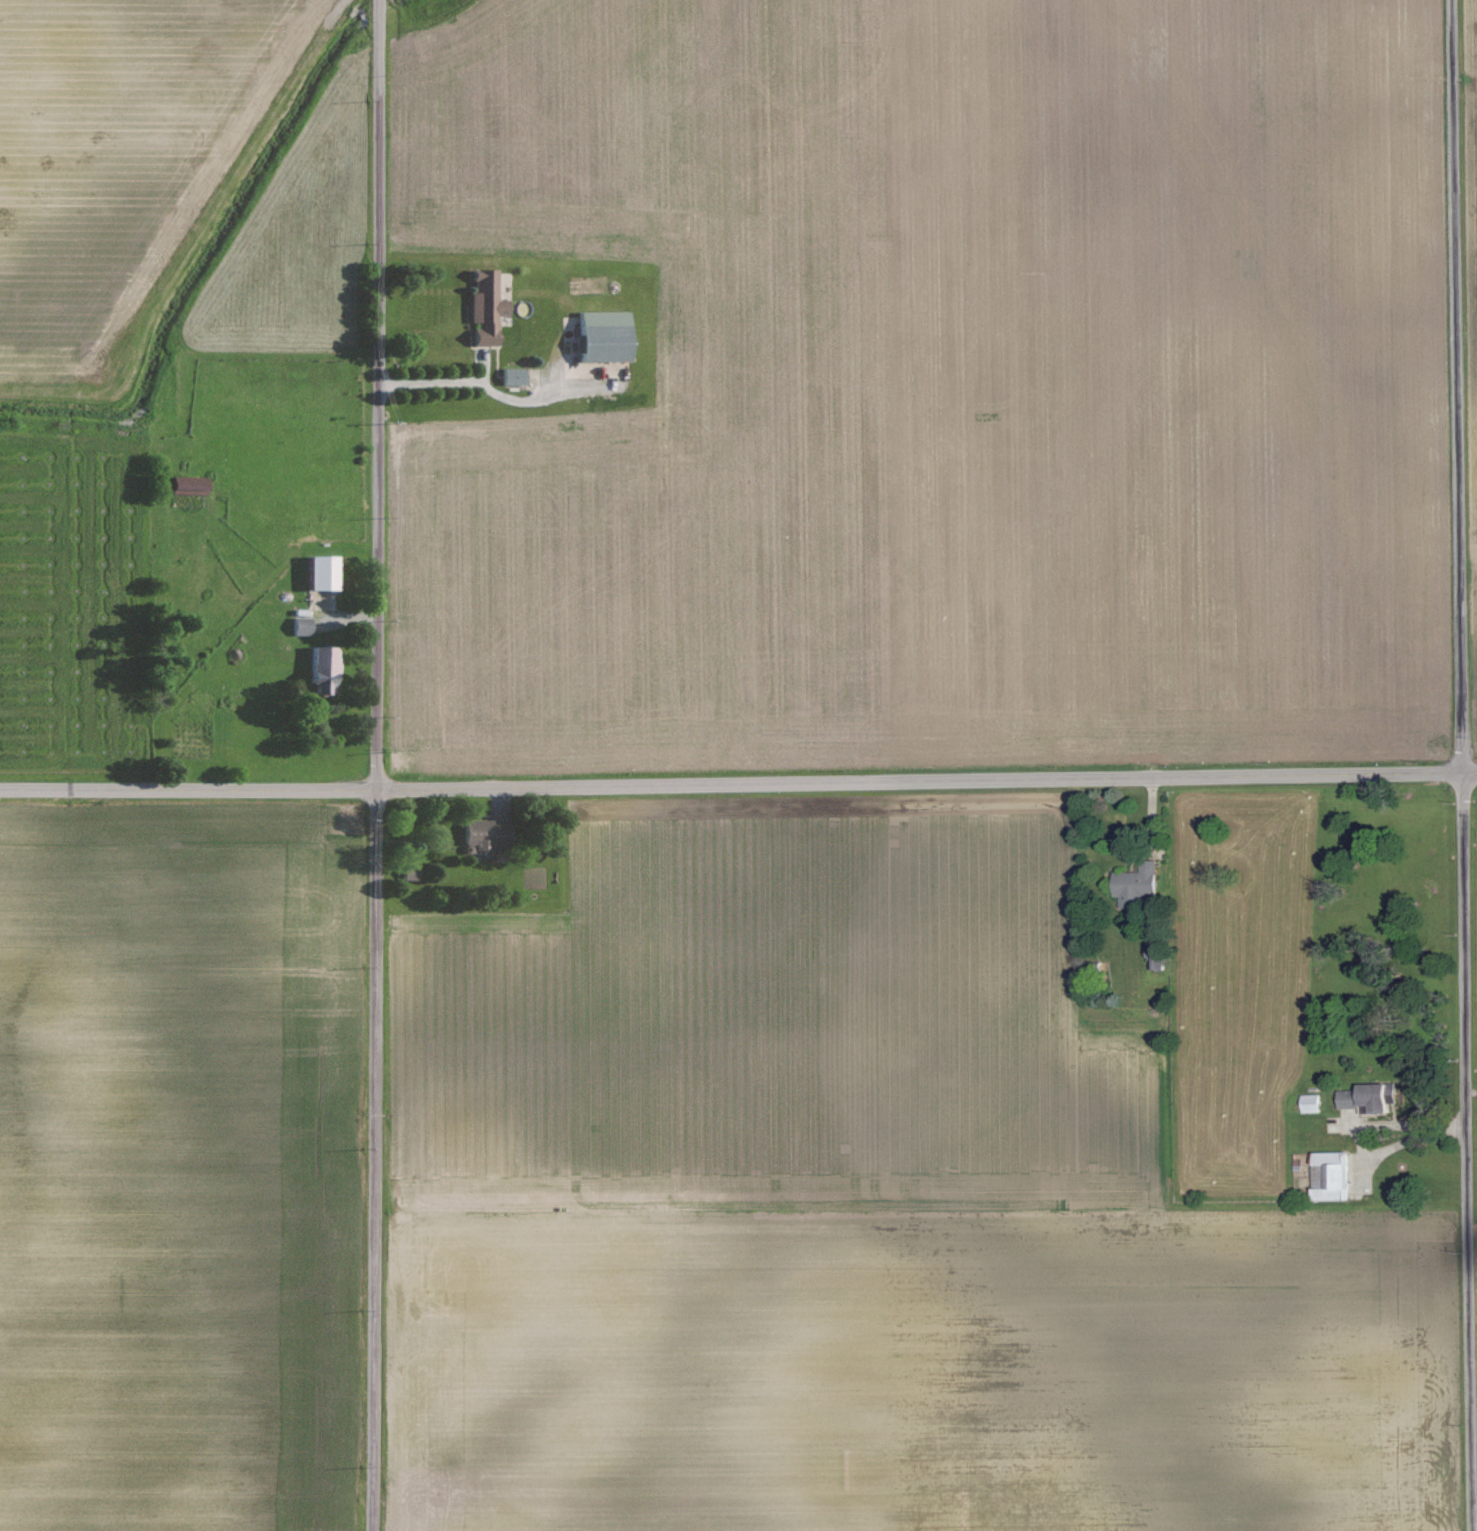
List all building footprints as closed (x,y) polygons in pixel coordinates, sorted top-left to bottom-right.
[(492,269),(468,269),(468,291),(465,291),(465,325),(467,325),(467,345),(494,345),(493,315),(504,315),(504,299),(493,299),(492,269)] [(572,311),(573,362),(622,361),(621,310),(572,311)] [(520,385),(520,368),(498,367),(498,384),(520,385)] [(203,477),(167,476),(166,493),(202,495),(203,477)] [(301,589),(340,588),(340,573),(333,573),(333,555),(301,556),(301,589)] [(307,617),(288,618),(288,635),(307,635),(307,617)] [(308,683),(308,694),(331,694),(331,647),(303,647),(303,683),(308,683)] [(486,820),(459,819),(458,844),(469,845),(469,850),(492,851),(493,837),(503,837),(503,824),(486,824),(486,820)] [(1112,872),(1111,896),(1119,897),(1119,908),(1125,908),(1125,916),(1137,916),(1137,894),(1155,894),(1156,860),(1139,860),(1139,872),(1112,872)] [(412,880),(413,866),(398,865),(398,880),(412,880)] [(1151,970),(1160,970),(1159,949),(1145,949),(1145,958),(1150,958),(1151,970)] [(1337,1091),(1337,1107),(1368,1106),(1369,1114),(1385,1113),(1385,1104),(1395,1103),(1394,1083),(1356,1085),(1356,1090),(1337,1091)] [(1319,1094),(1300,1095),(1301,1113),(1319,1112),(1319,1094)] [(1310,1153),(1311,1201),(1347,1200),(1346,1152),(1310,1153)]
